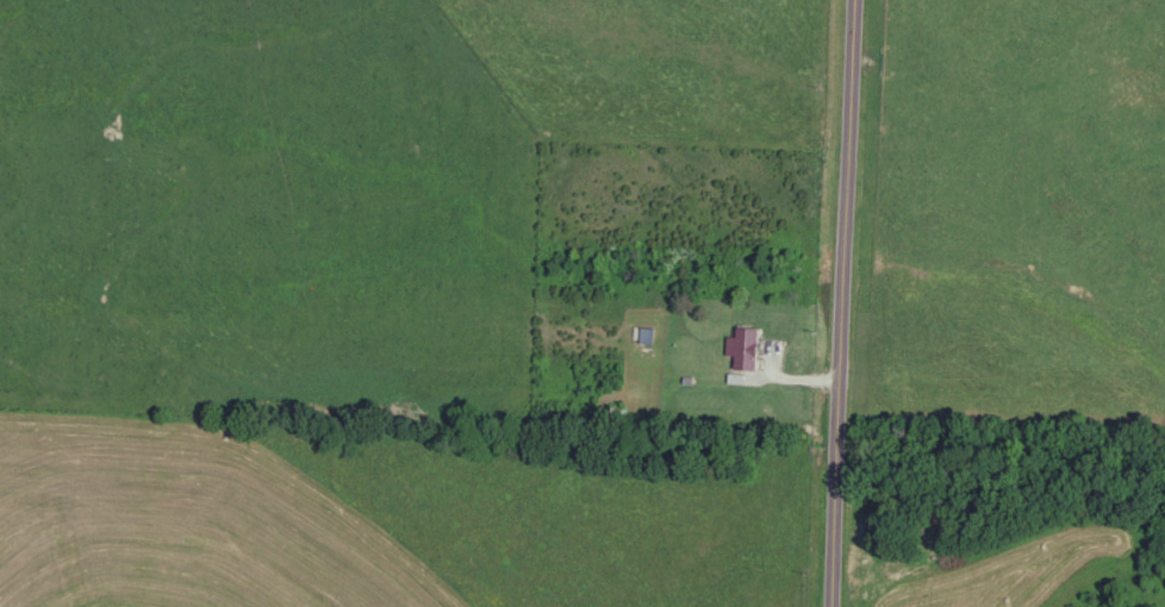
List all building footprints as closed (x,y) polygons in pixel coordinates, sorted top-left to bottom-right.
[(756,371),(757,328),(735,328),(734,371),(756,371)]
